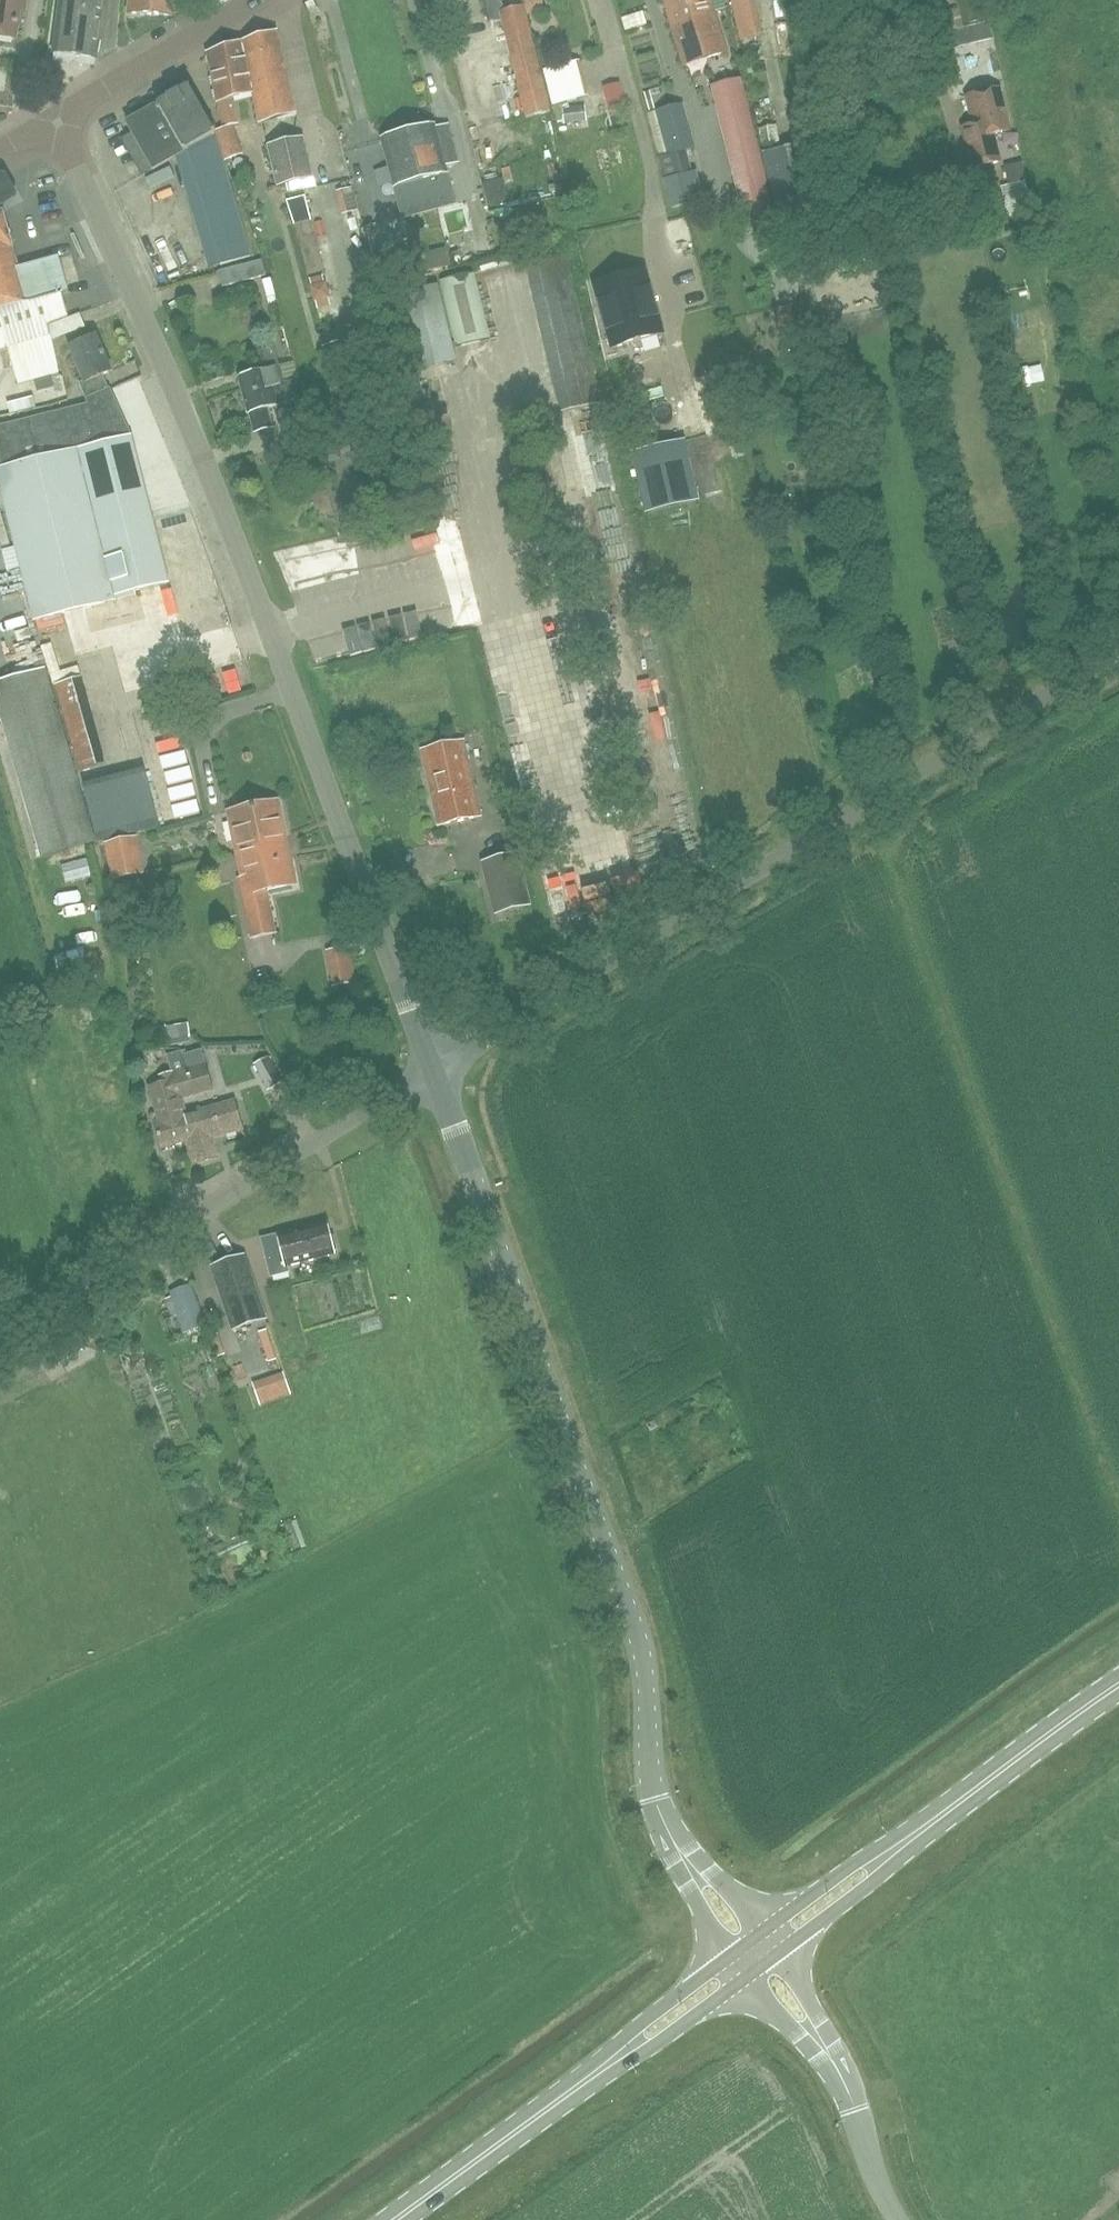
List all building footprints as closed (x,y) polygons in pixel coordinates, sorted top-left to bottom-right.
[(15,39),(20,0),(0,0),(0,36),(15,39)] [(52,53),(74,55),(96,58),(103,0),(58,0),(52,53)] [(151,13),(152,0),(128,0),(127,12),(151,13)] [(151,13),(175,15),(176,0),(152,0),(151,13)] [(726,50),(710,0),(663,0),(683,65),(727,52),(726,50)] [(740,41),(762,36),(754,0),(730,0),(740,41)] [(962,26),(987,20),(982,0),(956,0),(962,26)] [(488,11),(491,21),(493,21),(501,21),(526,118),(552,112),(524,6),(504,11),(500,12),(498,8),(488,11)] [(276,33),(241,43),(252,94),(250,94),(259,125),(276,120),(277,121),(295,116),(276,33)] [(250,94),(252,94),(241,43),(206,53),(218,103),(217,103),(222,128),(232,125),(238,124),(233,99),(250,94)] [(576,61),(551,67),(561,103),(585,97),(576,61)] [(717,108),(745,101),(739,79),(711,86),(717,108)] [(159,104),(126,122),(132,133),(153,169),(176,157),(186,153),(220,266),(252,257),(215,134),(188,87),(187,88),(159,104)] [(963,128),(970,158),(973,170),(1000,163),(993,136),(1010,131),(999,90),(966,98),(973,126),(963,128)] [(655,111),(667,156),(695,149),(683,104),(655,111)] [(232,125),(222,128),(215,131),(225,161),(243,154),(232,125)] [(814,142),(782,149),(777,125),(757,130),(763,153),(780,228),(829,217),(814,142)] [(435,130),(434,127),(417,131),(428,171),(423,172),(420,161),(410,163),(413,175),(418,174),(420,181),(423,180),(425,185),(429,184),(432,192),(426,194),(431,210),(454,204),(444,166),(455,163),(446,127),(435,130)] [(428,171),(417,131),(413,132),(411,129),(404,130),(402,135),(381,140),(401,218),(431,210),(426,194),(432,192),(429,184),(425,185),(423,180),(420,181),(418,174),(413,175),(410,163),(420,161),(423,172),(428,171)] [(284,186),(312,180),(302,138),(265,146),(274,188),(284,186)] [(1022,164),(1005,168),(1009,186),(1027,181),(1022,164)] [(18,196),(5,172),(0,175),(0,207),(18,196)] [(704,207),(702,185),(694,185),(693,180),(680,181),(682,209),(704,207)] [(775,226),(763,182),(737,189),(749,233),(775,226)] [(286,201),(292,221),(310,216),(305,198),(304,198),(304,197),(286,201)] [(48,326),(47,321),(67,315),(51,260),(18,269),(3,211),(0,212),(0,228),(43,374),(59,370),(50,333),(48,326)] [(43,374),(0,228),(0,323),(1,327),(0,327),(0,347),(8,345),(19,381),(43,374)] [(389,276),(403,270),(393,247),(379,252),(389,276)] [(263,266),(261,260),(218,272),(222,287),(271,274),(268,265),(263,266)] [(645,270),(594,284),(610,345),(626,341),(662,331),(645,270)] [(474,276),(442,284),(458,347),(490,338),(474,276)] [(270,278),(261,280),(267,299),(275,297),(270,278)] [(457,362),(437,285),(384,297),(403,375),(457,362)] [(12,533),(34,621),(117,600),(116,595),(168,582),(131,436),(130,436),(114,402),(116,402),(110,389),(108,389),(102,376),(111,371),(96,336),(70,348),(86,382),(80,383),(87,398),(86,399),(88,404),(0,426),(0,456),(2,464),(0,465),(0,485),(12,533)] [(238,379),(243,395),(272,386),(273,387),(284,384),(274,348),(259,352),(265,371),(238,379)] [(830,377),(825,360),(810,364),(815,382),(830,377)] [(272,386),(243,395),(248,415),(249,414),(254,432),(272,427),(267,409),(277,406),(277,405),(297,400),(292,382),(284,384),(273,387),(272,386)] [(727,385),(700,391),(711,435),(738,429),(727,385)] [(43,395),(16,399),(19,413),(46,409),(43,395)] [(285,423),(292,445),(307,440),(300,419),(285,423)] [(589,498),(605,497),(600,425),(584,426),(589,498)] [(313,439),(307,440),(292,445),(296,460),(318,452),(313,439)] [(696,500),(683,440),(632,452),(646,511),(696,500)] [(194,512),(181,515),(184,529),(198,526),(194,512)] [(442,605),(391,618),(400,652),(451,638),(442,605)] [(51,633),(76,627),(73,616),(48,622),(51,633)] [(68,666),(88,662),(83,642),(64,646),(68,666)] [(0,681),(0,718),(41,858),(96,842),(45,668),(0,681)] [(85,771),(115,764),(95,675),(66,681),(85,771)] [(230,681),(234,698),(258,693),(254,676),(230,681)] [(124,704),(129,724),(138,722),(133,701),(124,704)] [(145,731),(149,749),(176,743),(171,725),(145,731)] [(479,816),(462,742),(421,751),(438,825),(479,816)] [(230,812),(230,813),(239,854),(272,848),(273,849),(286,846),(276,802),(230,812)] [(137,837),(105,843),(112,880),(143,874),(137,837)] [(272,848),(239,854),(244,879),(240,879),(252,939),(275,934),(266,891),(294,885),(286,846),(273,849),(272,848)] [(612,862),(586,871),(602,915),(670,891),(655,850),(613,865),(612,862)] [(532,906),(518,853),(481,862),(494,915),(532,906)] [(84,902),(103,899),(97,857),(79,859),(84,902)] [(350,947),(326,951),(332,987),(356,982),(350,947)] [(44,1018),(47,1044),(57,1042),(54,1017),(44,1018)] [(161,1148),(183,1141),(187,1140),(194,1164),(218,1157),(212,1138),(222,1135),(221,1130),(241,1124),(234,1102),(198,1112),(197,1109),(186,1112),(181,1096),(211,1088),(209,1079),(204,1064),(205,1063),(202,1053),(184,1058),(182,1051),(166,1055),(167,1058),(168,1062),(171,1072),(154,1077),(157,1086),(149,1088),(160,1123),(154,1124),(161,1148)] [(268,1056),(254,1064),(268,1091),(283,1083),(268,1056)] [(326,1223),(261,1239),(271,1277),(288,1272),(287,1267),(334,1255),(333,1250),(336,1250),(333,1237),(330,1237),(326,1223)] [(234,1330),(265,1319),(243,1256),(212,1267),(234,1330)] [(203,1322),(201,1315),(191,1284),(169,1293),(179,1322),(182,1321),(185,1328),(203,1322)] [(283,1372),(274,1376),(281,1398),(291,1394),(283,1372)]
